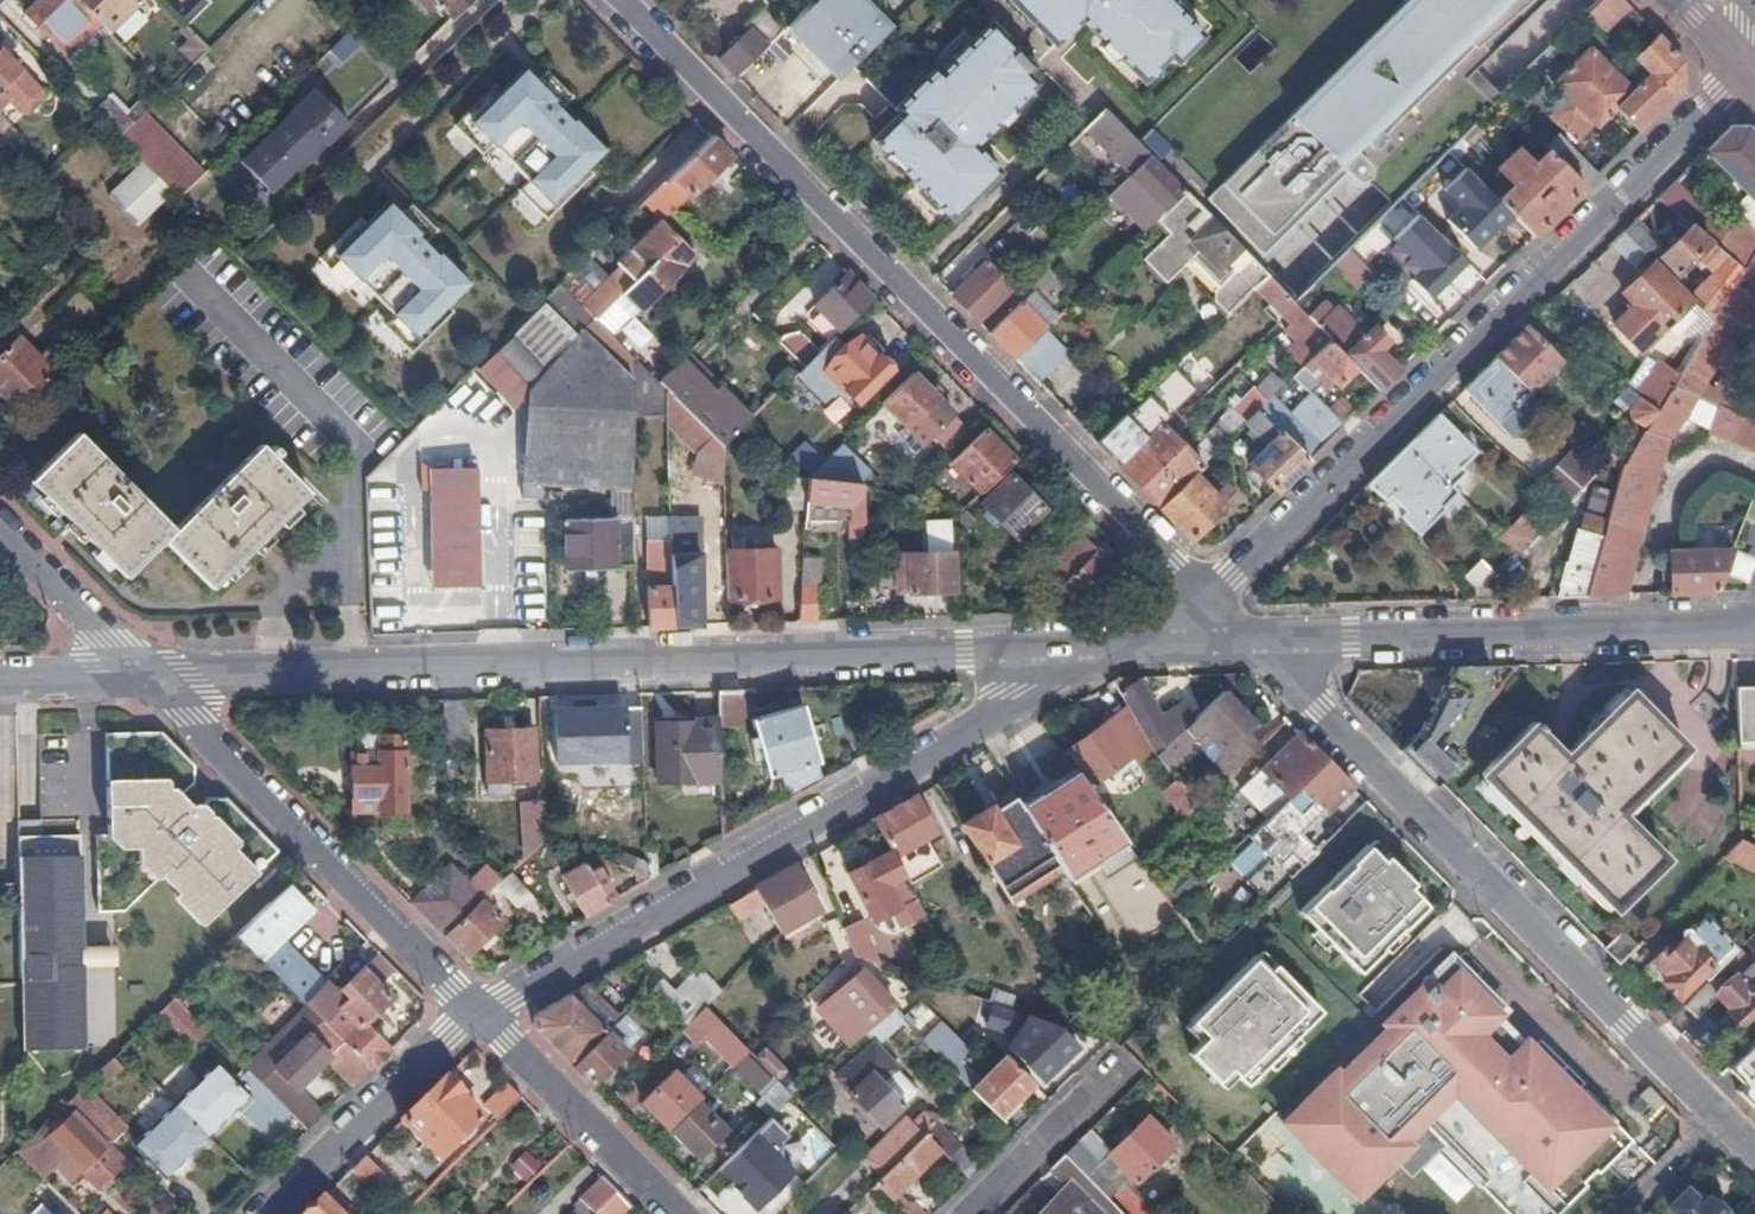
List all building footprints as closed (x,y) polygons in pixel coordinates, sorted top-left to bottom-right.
[(27,13),(62,49),(78,35),(84,40),(101,24),(78,0),(40,0),(27,13)] [(111,34),(139,7),(134,2),(136,0),(78,0),(101,24),(111,34)] [(453,19),(472,0),(435,0),(453,19)] [(862,0),(815,0),(788,26),(839,77),(890,27),(862,0)] [(1056,47),(1082,21),(1144,84),(1171,58),(1177,65),(1204,39),(1167,0),(1010,0),(1056,47)] [(1200,207),(1256,264),(1280,240),(1347,174),(1354,181),(1359,183),(1365,182),(1369,179),(1372,174),(1371,168),(1368,163),(1357,152),(1368,142),(1375,150),(1387,139),(1385,137),(1473,51),(1476,50),(1534,0),(1410,0),(1200,207)] [(1631,6),(1625,0),(1605,0),(1590,15),(1606,31),(1631,6)] [(719,59),(736,77),(784,30),(761,7),(745,23),(750,29),(719,59)] [(1595,24),(1588,17),(1567,37),(1575,45),(1595,24)] [(954,220),(1002,173),(975,146),(1037,84),(1028,74),(1035,67),(992,25),(941,74),(938,71),(897,110),(900,114),(874,140),(954,220)] [(348,33),(330,50),(342,62),(360,45),(348,33)] [(78,35),(62,49),(68,55),(84,40),(78,35)] [(1662,38),(1658,35),(1636,58),(1650,74),(1634,90),(1593,50),(1556,85),(1570,99),(1551,117),(1562,127),(1556,133),(1562,138),(1568,133),(1577,141),(1590,128),(1587,124),(1591,120),(1599,128),(1618,109),(1641,133),(1685,90),(1685,61),(1662,38)] [(8,98),(20,110),(28,112),(43,97),(42,90),(2,49),(0,50),(0,106),(8,98)] [(524,174),(577,120),(573,121),(563,110),(553,101),(550,103),(538,92),(544,86),(538,80),(526,69),(504,90),(472,121),(495,145),(524,174)] [(553,101),(563,110),(575,97),(548,70),(538,80),(544,86),(538,92),(550,103),(553,101)] [(484,156),(495,145),(472,121),(504,90),(498,84),(455,126),(484,156)] [(316,89),(241,162),(272,194),(297,169),(301,173),(329,145),(350,125),(316,89)] [(112,98),(96,114),(105,122),(120,138),(136,122),(112,98)] [(136,122),(120,138),(159,177),(172,191),(179,198),(205,172),(146,111),(136,122)] [(1118,190),(1131,177),(1151,157),(1106,113),(1087,132),(1124,170),(1111,182),(1118,190)] [(3,136),(12,127),(0,115),(0,133),(3,136)] [(590,134),(577,120),(524,174),(530,181),(537,188),(590,134)] [(1750,126),(1731,127),(1706,152),(1729,176),(1719,187),(1727,196),(1723,200),(1727,205),(1743,189),(1754,202),(1754,132),(1750,126)] [(3,136),(14,148),(23,139),(12,127),(3,136)] [(605,149),(590,134),(537,188),(552,203),(588,167),(605,149)] [(731,156),(712,136),(646,202),(659,215),(672,214),(731,156)] [(1587,187),(1598,176),(1575,153),(1560,144),(1550,152),(1587,187)] [(1560,213),(1587,187),(1550,152),(1534,167),(1518,151),(1498,170),(1514,187),(1499,201),(1535,238),(1560,213)] [(1159,221),(1186,194),(1151,157),(1131,177),(1162,207),(1154,215),(1159,221)] [(552,203),(537,188),(533,191),(556,214),(595,175),(588,167),(552,203)] [(1463,239),(1482,218),(1434,169),(1413,189),(1463,239)] [(172,191),(159,177),(125,211),(138,225),(172,191)] [(530,181),(527,184),(533,191),(537,188),(530,181)] [(533,191),(527,184),(519,192),(548,221),(556,214),(533,191)] [(1746,266),(1754,251),(1754,230),(1742,219),(1732,234),(1673,184),(1659,198),(1692,225),(1720,248),(1730,256),(1744,268),(1746,266)] [(1258,289),(1269,278),(1256,264),(1200,207),(1186,194),(1159,221),(1157,222),(1170,235),(1144,261),(1167,285),(1187,265),(1216,293),(1215,302),(1229,317),(1258,289)] [(1487,285),(1535,238),(1499,201),(1482,218),(1499,236),(1469,266),(1487,285)] [(391,203),(369,225),(338,255),(360,278),(394,314),(417,336),(448,306),(471,283),(441,253),(439,255),(427,244),(418,235),(415,237),(403,226),(408,221),(402,214),(391,203)] [(413,203),(402,214),(408,221),(403,226),(415,237),(418,235),(427,244),(441,231),(413,203)] [(1019,216),(1024,212),(1019,207),(1015,210),(1019,216)] [(658,227),(671,228),(672,214),(659,215),(658,227)] [(338,255),(369,225),(361,217),(319,259),(348,289),(360,278),(338,255)] [(1655,237),(1637,220),(1625,232),(1647,255),(1655,247),(1655,237)] [(1701,268),(1720,248),(1692,225),(1661,257),(1677,274),(1692,259),(1701,268)] [(596,318),(598,320),(614,304),(621,296),(626,291),(681,237),(671,228),(658,227),(621,263),(623,265),(610,277),(590,257),(563,284),(596,318)] [(1435,337),(1470,302),(1445,277),(1430,292),(1369,232),(1350,251),(1376,278),(1435,337)] [(681,237),(626,291),(643,308),(698,255),(681,237)] [(1376,278),(1350,251),(1334,267),(1360,293),(1376,278)] [(1746,266),(1754,271),(1754,251),(1746,266)] [(1692,300),(1712,321),(1736,282),(1744,268),(1730,256),(1694,292),(1697,295),(1692,300)] [(1641,350),(1692,300),(1655,263),(1625,293),(1636,305),(1616,325),(1641,350)] [(953,297),(980,324),(1014,291),(987,264),(953,297)] [(856,282),(848,274),(816,306),(840,331),(872,299),(856,282)] [(28,288),(37,297),(50,284),(41,275),(28,288)] [(1275,307),(1286,294),(1269,278),(1258,289),(1273,305),(1275,307)] [(1696,394),(1722,406),(1731,390),(1735,383),(1723,377),(1716,388),(1705,382),(1719,360),(1725,364),(1738,344),(1733,340),(1744,323),(1750,327),(1754,319),(1754,294),(1736,282),(1712,321),(1674,384),(1696,394)] [(563,284),(545,301),(579,336),(596,318),(563,284)] [(1309,318),(1296,304),(1286,294),(1275,307),(1308,341),(1278,371),(1289,382),(1294,377),(1331,340),(1309,318)] [(621,296),(614,304),(626,317),(633,309),(621,296)] [(545,301),(473,372),(510,410),(530,390),(598,320),(596,318),(579,336),(545,301)] [(1015,361),(1048,328),(1024,303),(990,335),(1015,361)] [(1381,392),(1401,371),(1382,352),(1391,343),(1375,328),(1365,338),(1336,309),(1333,312),(1324,303),(1309,318),(1331,340),(1335,345),(1359,369),(1381,392)] [(614,304),(598,320),(610,332),(626,317),(614,304)] [(417,336),(394,314),(383,325),(413,355),(455,313),(448,306),(417,336)] [(697,346),(718,326),(698,306),(677,325),(697,346)] [(840,331),(816,306),(803,319),(827,344),(833,338),(840,331)] [(598,320),(530,390),(526,483),(610,490),(632,492),(630,417),(630,353),(629,351),(610,332),(598,320)] [(1015,361),(1039,385),(1071,354),(1048,328),(1015,361)] [(1562,362),(1528,328),(1522,335),(1497,359),(1531,393),(1537,387),(1547,376),(1562,362)] [(784,339),(782,341),(805,365),(818,353),(800,334),(784,339)] [(873,362),(879,356),(859,335),(853,342),(873,362)] [(805,365),(802,369),(797,373),(824,401),(839,386),(857,404),(892,369),(879,356),(873,362),(853,342),(845,349),(833,338),(827,344),(818,353),(805,365)] [(21,408),(54,374),(19,339),(0,358),(0,388),(21,408)] [(805,365),(782,341),(779,344),(802,369),(805,365)] [(1339,389),(1359,369),(1335,345),(1315,365),(1339,389)] [(642,350),(635,357),(660,383),(667,376),(642,350)] [(630,353),(630,417),(633,417),(668,417),(667,391),(660,383),(635,357),(630,353)] [(688,355),(683,360),(714,391),(720,386),(688,355)] [(1531,393),(1497,359),(1474,381),(1466,389),(1513,436),(1544,405),(1531,393)] [(667,376),(660,383),(667,391),(723,447),(751,419),(720,386),(714,391),(683,360),(667,376)] [(1659,408),(1674,384),(1657,371),(1642,395),(1644,397),(1659,408)] [(883,402),(882,403),(925,447),(955,417),(912,373),(883,402)] [(1554,383),(1547,376),(1537,387),(1543,394),(1554,383)] [(1604,538),(1588,596),(1626,595),(1696,394),(1674,384),(1659,408),(1648,427),(1628,459),(1624,466),(1604,538)] [(1722,406),(1750,417),(1754,405),(1754,400),(1731,390),(1722,406)] [(667,391),(668,417),(668,421),(724,475),(723,447),(667,391)] [(1313,396),(1309,391),(1303,396),(1307,401),(1313,396)] [(1259,412),(1268,403),(1257,392),(1199,449),(1204,454),(1197,461),(1168,431),(1176,423),(1171,419),(1163,426),(1162,426),(1120,467),(1136,482),(1162,509),(1194,476),(1223,448),(1246,426),(1259,412)] [(1345,427),(1356,416),(1335,396),(1324,407),(1345,427)] [(1634,418),(1648,427),(1659,408),(1644,397),(1633,409),(1634,418)] [(1332,440),(1345,427),(1324,407),(1317,400),(1305,413),(1332,440)] [(1278,403),(1265,417),(1310,462),(1323,448),(1296,421),(1278,403)] [(1163,426),(1171,419),(1169,416),(1160,424),(1140,404),(1098,445),(1108,455),(1120,467),(1162,426),(1163,426)] [(1722,406),(1711,432),(1754,451),(1754,420),(1750,417),(1722,406)] [(1265,417),(1259,412),(1246,426),(1269,449),(1251,468),(1277,494),(1282,489),(1310,462),(1265,417)] [(1305,413),(1296,421),(1323,448),(1327,444),(1332,440),(1305,413)] [(1431,423),(1409,446),(1441,478),(1451,488),(1466,473),(1461,468),(1477,452),(1440,415),(1431,423)] [(986,431),(953,463),(983,494),(1016,462),(986,431)] [(267,535),(309,494),(263,446),(175,530),(80,433),(31,480),(71,520),(83,533),(126,577),(165,540),(213,588),(253,548),(267,535)] [(841,445),(808,478),(859,484),(869,473),(841,445)] [(1409,446),(1370,484),(1387,502),(1391,497),(1406,512),(1441,478),(1409,446)] [(1622,465),(1624,466),(1628,459),(1621,453),(1614,459),(1622,465)] [(1574,454),(1543,485),(1559,499),(1567,505),(1597,476),(1574,454)] [(1618,470),(1622,465),(1614,459),(1610,464),(1618,470)] [(481,464),(434,465),(436,582),(482,582),(481,464)] [(1194,476),(1162,509),(1192,539),(1224,508),(1224,506),(1235,494),(1216,473),(1203,486),(1194,476)] [(1016,538),(1045,509),(1012,475),(983,504),(1016,538)] [(786,508),(804,509),(805,480),(788,478),(786,508)] [(859,484),(808,478),(806,520),(845,522),(846,515),(851,516),(853,542),(865,541),(863,484),(859,484)] [(1401,517),(1419,535),(1445,509),(1444,507),(1457,494),(1451,488),(1441,478),(1406,512),(1401,517)] [(1567,505),(1559,499),(1556,504),(1562,509),(1567,505)] [(969,511),(957,522),(967,532),(979,521),(969,511)] [(1528,513),(1501,538),(1517,554),(1543,528),(1528,513)] [(617,565),(636,564),(635,517),(566,519),(568,570),(618,569),(617,565)] [(672,543),(674,627),(702,626),(701,574),(699,518),(671,518),(672,543)] [(955,592),(953,521),(926,522),(927,554),(909,555),(909,565),(904,566),(904,578),(910,578),(910,594),(955,592)] [(1560,586),(1557,598),(1588,596),(1604,538),(1577,530),(1567,562),(1565,562),(1558,586),(1560,586)] [(1098,550),(1083,536),(1045,573),(1061,589),(1056,595),(1061,599),(1066,594),(1078,607),(1119,568),(1101,548),(1098,550)] [(648,544),(650,628),(663,627),(674,627),(672,543),(648,544)] [(778,550),(728,551),(726,551),(728,601),(781,599),(778,550)] [(1670,552),(1672,594),(1694,593),(1717,593),(1734,550),(1685,552),(1670,552)] [(909,565),(909,555),(898,555),(898,578),(904,578),(904,566),(909,565)] [(821,559),(804,558),(801,623),(820,622),(820,589),(822,587),(821,559)] [(1464,577),(1478,591),(1496,573),(1482,559),(1464,577)] [(899,594),(910,594),(910,578),(904,578),(898,578),(899,594)] [(1491,667),(1454,668),(1444,689),(1451,693),(1442,713),(1434,709),(1423,732),(1402,752),(1438,788),(1462,762),(1453,752),(1467,733),(1490,688),(1484,684),(1491,667)] [(1121,678),(1114,682),(1129,709),(1154,750),(1158,757),(1193,723),(1180,710),(1162,718),(1140,682),(1136,684),(1134,678),(1121,678)] [(1738,688),(1740,749),(1754,749),(1754,688),(1738,688)] [(1451,693),(1444,689),(1434,709),(1442,713),(1451,693)] [(744,691),(720,691),(721,727),(745,727),(744,691)] [(1226,691),(1193,723),(1158,757),(1169,769),(1196,742),(1202,747),(1211,738),(1225,754),(1216,763),(1229,776),(1261,746),(1248,733),(1257,725),(1226,691)] [(1686,749),(1631,693),(1565,758),(1539,733),(1543,729),(1538,725),(1534,728),(1533,727),(1483,777),(1616,910),(1665,860),(1620,815),(1686,749)] [(617,766),(645,765),(644,738),(642,709),(593,710),(592,703),(576,704),(576,710),(556,711),(558,763),(616,761),(617,766)] [(803,794),(825,781),(803,705),(752,720),(767,770),(768,775),(779,807),(803,794)] [(1154,750),(1129,709),(1070,751),(1079,763),(1077,764),(1078,766),(1080,765),(1090,779),(1086,783),(1089,788),(1125,762),(1132,757),(1135,762),(1154,750)] [(723,781),(721,727),(685,728),(684,722),(658,723),(660,783),(723,781)] [(380,811),(407,810),(405,753),(402,753),(400,726),(382,726),(380,730),(377,730),(375,726),(361,727),(355,733),(355,756),(352,756),(354,810),(380,810),(380,811)] [(546,779),(544,728),(488,731),(490,781),(546,779)] [(195,765),(163,732),(111,733),(114,833),(102,834),(103,912),(129,912),(165,876),(196,908),(204,900),(217,914),(280,851),(264,835),(259,840),(252,832),(257,827),(227,798),(211,797),(203,804),(197,804),(193,806),(183,795),(196,783),(195,765)] [(1312,745),(1301,733),(1242,790),(1270,819),(1328,761),(1312,745)] [(1129,767),(1135,762),(1132,757),(1125,762),(1129,767)] [(75,761),(42,760),(41,812),(74,813),(75,761)] [(1328,761),(1270,819),(1251,836),(1272,859),(1247,882),(1268,902),(1318,852),(1299,833),(1322,811),(1327,815),(1355,788),(1345,777),(1328,761)] [(1077,771),(1021,803),(1024,808),(1081,776),(1077,771)] [(1024,808),(1053,854),(1068,877),(1128,842),(1089,788),(1086,783),(1081,776),(1024,808)] [(1167,792),(1189,815),(1200,804),(1179,780),(1167,792)] [(1218,794),(1214,790),(1209,795),(1213,799),(1218,794)] [(905,804),(876,820),(893,852),(909,883),(938,865),(925,841),(938,833),(918,797),(905,804)] [(987,810),(965,824),(1003,885),(1053,854),(1024,808),(1021,803),(1018,798),(997,812),(987,810)] [(524,804),(527,858),(549,838),(547,802),(524,804)] [(83,836),(22,836),(27,1049),(86,1048),(83,836)] [(1325,917),(1377,867),(1351,841),(1300,891),(1325,917)] [(1743,841),(1725,858),(1754,873),(1754,847),(1743,841)] [(1068,877),(1071,882),(1131,846),(1128,842),(1068,877)] [(909,883),(893,852),(851,874),(865,899),(866,899),(876,919),(894,909),(902,926),(925,914),(909,883)] [(628,853),(623,866),(636,871),(650,876),(649,861),(628,853)] [(563,877),(587,918),(617,901),(600,872),(593,876),(586,864),(563,877)] [(503,881),(489,866),(469,884),(452,867),(440,878),(437,875),(423,889),(426,893),(414,904),(447,937),(484,900),(498,887),(503,881)] [(757,888),(766,904),(783,934),(784,935),(823,911),(797,866),(780,876),(757,888)] [(1186,866),(1174,878),(1177,881),(1186,872),(1194,881),(1187,890),(1190,893),(1201,881),(1186,866)] [(272,902),(293,881),(279,867),(259,888),(272,902)] [(1289,953),(1253,917),(1228,941),(1264,977),(1213,1028),(1266,1080),(1330,1017),(1318,1004),(1405,920),(1381,895),(1393,883),(1377,867),(1325,917),(1289,953)] [(636,871),(639,888),(651,881),(650,876),(636,871)] [(1174,878),(1167,885),(1183,900),(1190,893),(1187,890),(1194,881),(1186,872),(1177,881),(1174,878)] [(316,888),(302,873),(293,881),(272,902),(237,936),(258,957),(305,1004),(326,984),(287,942),(318,911),(306,898),(316,888)] [(513,873),(503,881),(498,887),(520,909),(534,897),(513,873)] [(1183,900),(1167,885),(1164,888),(1179,903),(1183,900)] [(757,888),(729,905),(738,920),(766,904),(757,888)] [(484,900),(447,937),(467,958),(505,920),(484,900)] [(754,942),(775,929),(761,909),(741,922),(754,942)] [(1739,951),(1707,918),(1699,926),(1696,924),(1691,929),(1693,932),(1673,952),(1668,946),(1648,967),(1679,998),(1702,974),(1709,981),(1739,951)] [(862,922),(846,929),(857,958),(878,964),(862,922)] [(1605,950),(1621,966),(1639,949),(1623,932),(1605,950)] [(258,957),(237,936),(233,941),(253,962),(258,957)] [(1446,949),(1271,1117),(1350,1199),(1392,1159),(1408,1175),(1441,1143),(1510,1213),(1555,1213),(1631,1141),(1523,1029),(1516,1036),(1495,1015),(1502,1008),(1446,949)] [(1686,1006),(1698,1018),(1716,999),(1729,1011),(1726,1014),(1743,1032),(1754,1020),(1754,968),(1739,951),(1709,981),(1686,1006)] [(346,1003),(342,1007),(341,1008),(360,1027),(364,1024),(391,997),(379,984),(395,969),(380,953),(343,990),(346,993),(351,998),(346,1003)] [(867,1033),(895,1009),(897,1006),(865,969),(856,977),(850,970),(843,976),(841,982),(845,987),(821,1007),(852,1045),(867,1033)] [(662,981),(654,989),(690,1026),(708,1008),(718,998),(695,974),(675,994),(662,981)] [(329,987),(326,984),(305,1004),(309,1007),(373,1070),(383,1060),(392,1051),(364,1024),(360,1027),(341,1008),(342,1007),(340,1006),(334,1013),(323,1002),(329,996),(329,987)] [(575,999),(571,995),(537,1015),(536,1027),(575,1067),(614,1029),(622,1021),(588,986),(575,999)] [(181,993),(175,998),(176,999),(186,1009),(191,1004),(181,993)] [(341,998),(346,1003),(351,998),(346,993),(341,998)] [(189,1012),(186,1009),(176,999),(159,1016),(172,1029),(189,1012)] [(1080,1045),(1062,1026),(999,1005),(992,1027),(1021,1037),(1013,1049),(1027,1064),(1027,1065),(1043,1081),(1080,1045)] [(294,1115),(310,1131),(325,1118),(298,1090),(327,1060),(356,1087),(373,1070),(309,1007),(247,1069),(250,1072),(294,1115)] [(708,1008),(690,1026),(687,1029),(700,1041),(706,1035),(736,1067),(752,1052),(708,1008)] [(904,1021),(895,1009),(867,1033),(878,1044),(904,1021)] [(209,1033),(189,1012),(172,1029),(192,1050),(209,1033)] [(614,1029),(575,1067),(584,1076),(593,1086),(627,1051),(613,1038),(618,1033),(614,1029)] [(955,1071),(973,1053),(975,1051),(963,1040),(944,1058),(955,1071)] [(1722,1074),(1754,1108),(1754,1041),(1722,1074)] [(900,1069),(878,1044),(839,1078),(855,1093),(853,1096),(885,1127),(906,1105),(885,1084),(900,1069)] [(772,1080),(784,1070),(767,1048),(755,1057),(772,1080)] [(1001,1119),(1036,1084),(1009,1057),(992,1072),(973,1053),(955,1071),(973,1090),(1001,1119)] [(178,1105),(210,1137),(238,1109),(268,1140),(294,1115),(250,1072),(238,1084),(219,1065),(178,1105)] [(644,1105),(672,1132),(701,1103),(704,1100),(677,1073),(644,1105)] [(447,1081),(403,1125),(441,1163),(483,1121),(463,1100),(464,1098),(447,1081)] [(795,1095),(780,1081),(758,1103),(773,1117),(795,1095)] [(487,1109),(499,1123),(523,1099),(510,1086),(487,1109)] [(85,1087),(70,1102),(112,1145),(127,1129),(85,1087)] [(701,1103),(672,1132),(689,1148),(693,1144),(706,1157),(730,1132),(701,1103)] [(168,1177),(210,1137),(178,1105),(137,1145),(168,1177)] [(49,1130),(22,1157),(40,1174),(46,1180),(58,1168),(72,1183),(82,1174),(99,1191),(105,1192),(114,1183),(114,1177),(127,1164),(76,1112),(54,1134),(49,1130)] [(1111,1154),(1101,1164),(1123,1186),(1134,1176),(1139,1181),(1176,1145),(1148,1116),(1111,1154)] [(913,1150),(926,1137),(917,1129),(905,1141),(913,1150)] [(1089,1132),(1079,1142),(1101,1164),(1111,1154),(1089,1132)] [(917,1205),(911,1203),(902,1194),(944,1151),(928,1135),(926,1137),(913,1150),(880,1183),(887,1190),(910,1213),(926,1213),(917,1205)] [(1066,1155),(1088,1177),(1101,1164),(1079,1142),(1066,1155)] [(693,1144),(689,1148),(702,1162),(706,1157),(693,1144)] [(531,1150),(509,1161),(519,1183),(541,1172),(531,1150)] [(954,1160),(972,1179),(983,1168),(964,1150),(954,1160)] [(1111,1199),(1088,1177),(1066,1155),(1052,1169),(1068,1186),(1040,1213),(1125,1213),(1111,1199)] [(367,1160),(353,1173),(391,1211),(405,1197),(367,1160)] [(1101,1164),(1088,1177),(1111,1199),(1123,1186),(1101,1164)] [(699,1192),(712,1205),(735,1180),(723,1168),(699,1192)] [(603,1180),(569,1213),(599,1213),(618,1195),(603,1180)] [(880,1183),(874,1189),(882,1196),(887,1190),(880,1183)] [(1710,1198),(1701,1207),(1686,1192),(1670,1207),(1677,1213),(1726,1213),(1710,1198)] [(618,1195),(599,1213),(630,1213),(633,1210),(618,1195)] [(30,1213),(56,1213),(43,1201),(30,1213)] [(1432,1209),(1423,1201),(1418,1206),(1413,1201),(1400,1213),(1427,1213),(1432,1209)] [(324,1202),(312,1213),(336,1213),(324,1202)]
